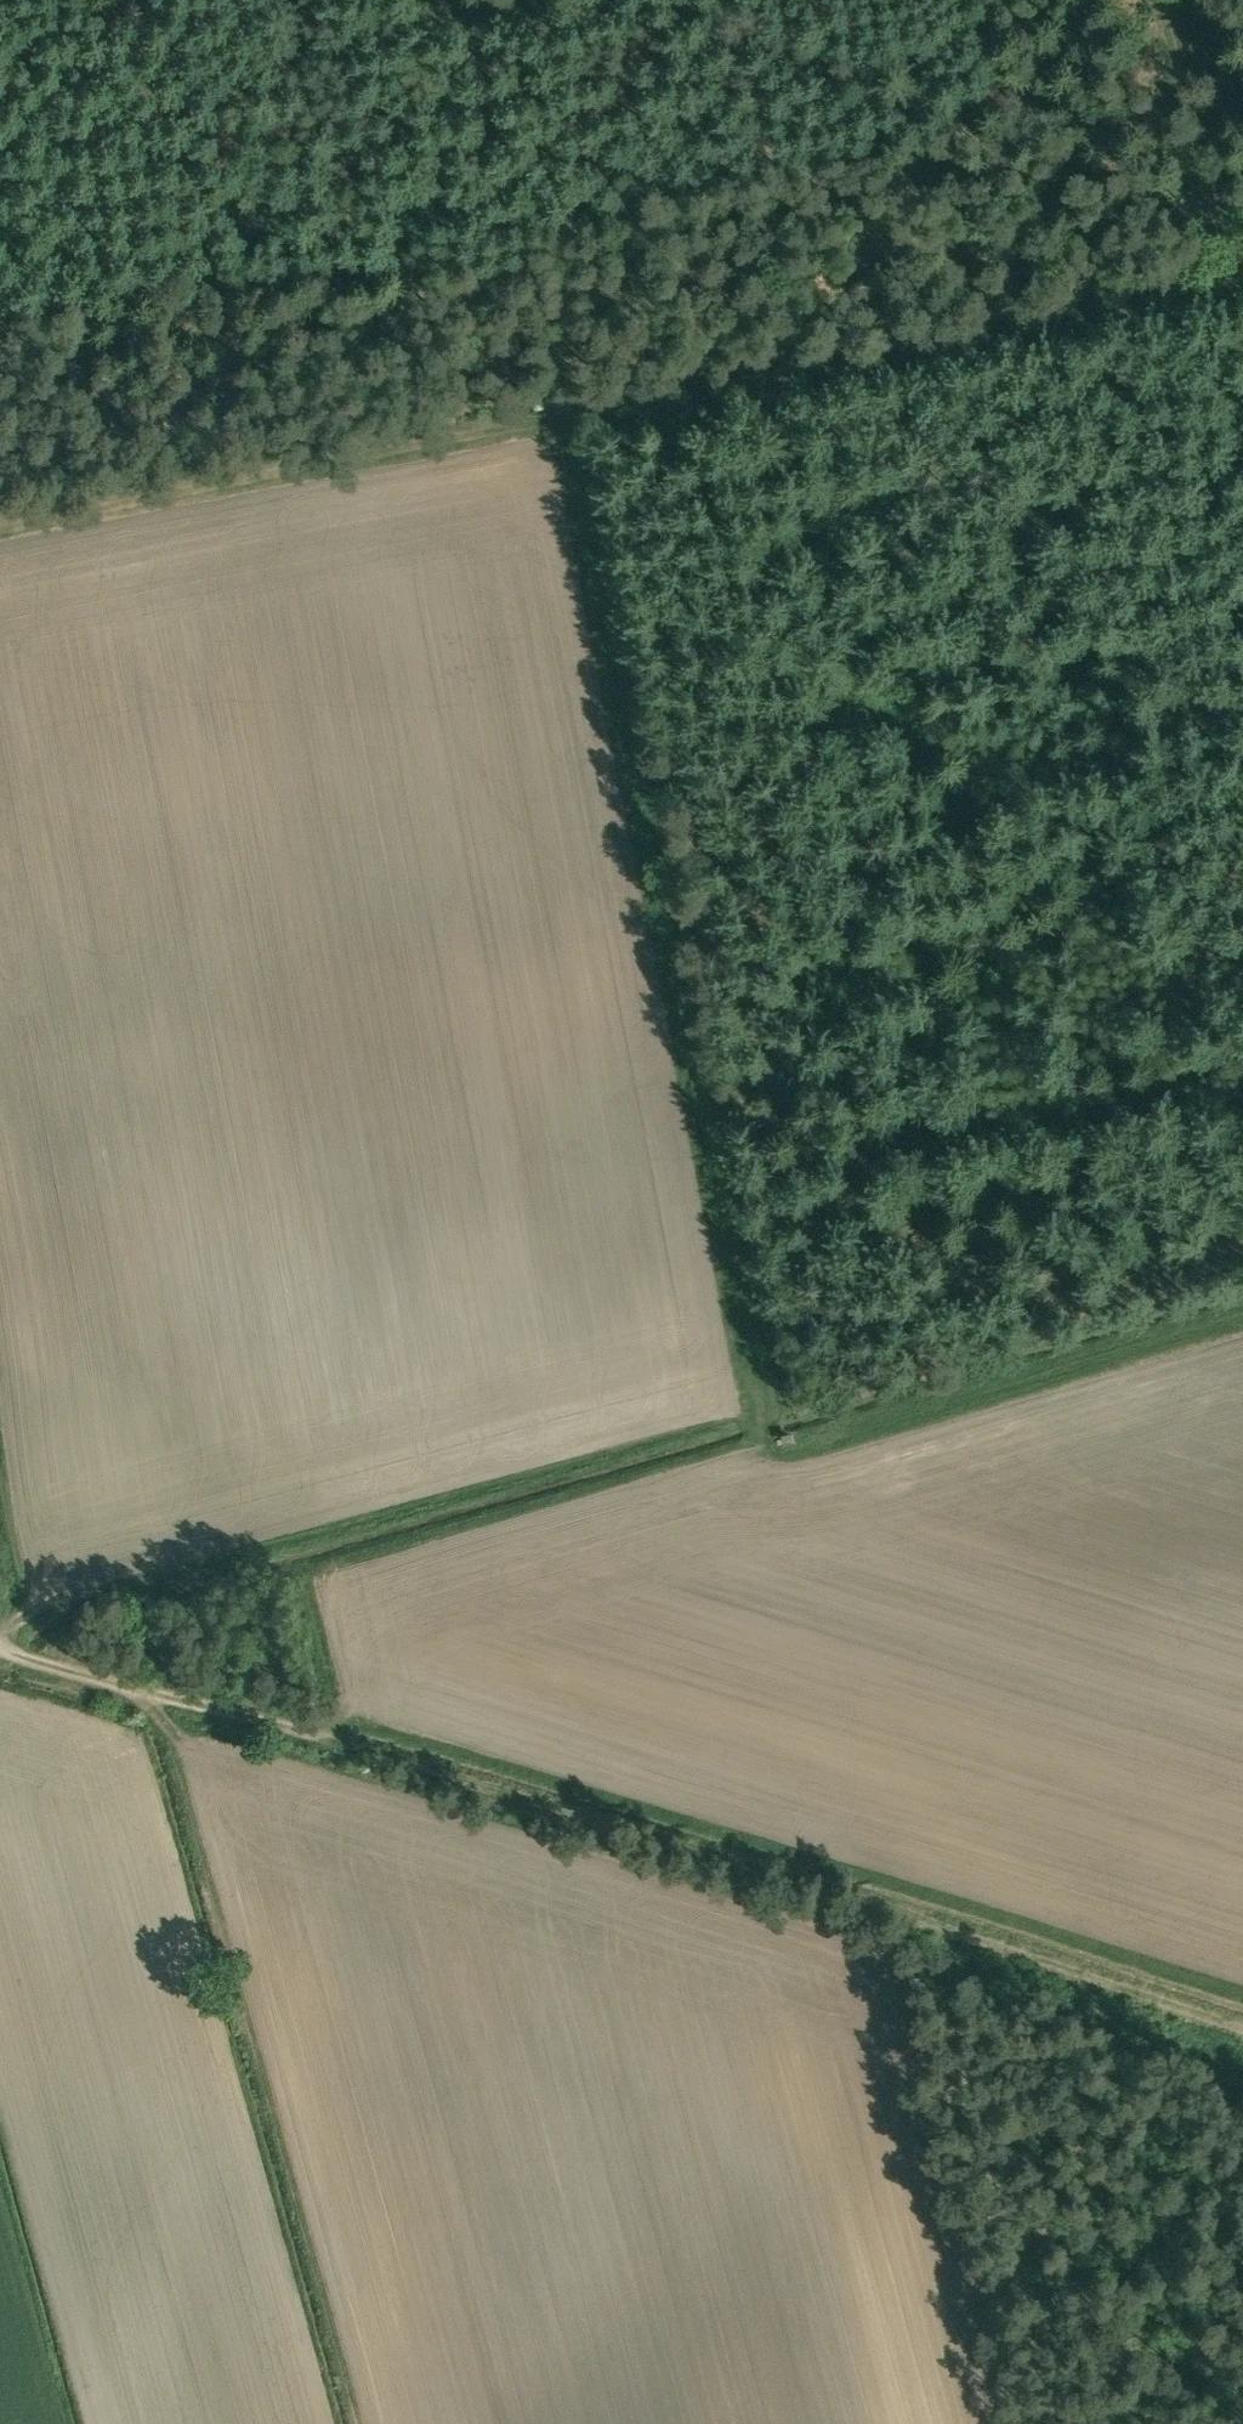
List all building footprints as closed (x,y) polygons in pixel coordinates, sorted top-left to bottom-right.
[(797,1430),(781,1433),(784,1448),(800,1444),(797,1430)]
